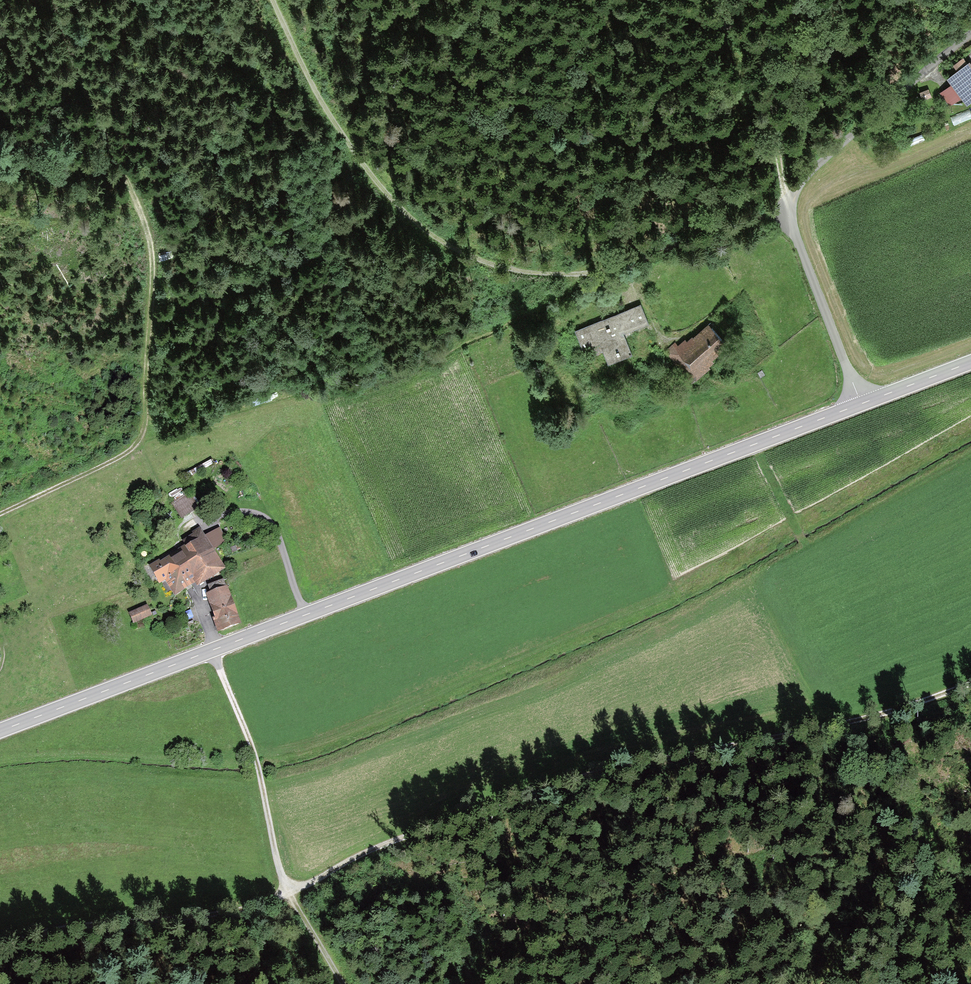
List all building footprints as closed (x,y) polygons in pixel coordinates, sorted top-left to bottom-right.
[(945,80),(966,107),(970,102),(970,71),(962,60),(952,68),(956,72),(945,80)] [(641,306),(575,333),(583,350),(598,344),(607,366),(631,356),(623,337),(649,326),(641,306)] [(728,350),(708,326),(687,344),(682,338),(665,352),(691,382),(728,350)] [(198,508),(190,493),(172,503),(181,517),(198,508)] [(159,559),(148,566),(160,583),(165,580),(175,596),(195,582),(197,586),(226,567),(214,548),(205,535),(200,527),(192,532),(193,533),(182,540),(185,544),(160,560),(159,559)] [(220,527),(205,535),(214,548),(229,540),(220,527)] [(227,585),(206,593),(215,616),(212,617),(217,631),(241,622),(227,585)] [(147,604),(130,613),(134,623),(152,614),(147,604)]
